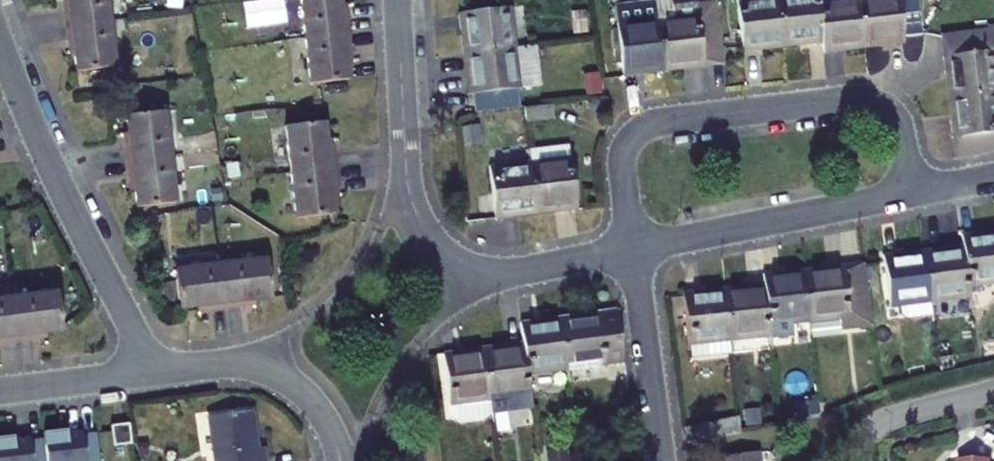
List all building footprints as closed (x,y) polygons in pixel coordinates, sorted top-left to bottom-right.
[(103,34),(99,0),(58,0),(62,25),(55,26),(57,39),(103,34)] [(277,12),(293,10),(315,8),(314,0),(275,0),(277,12)] [(727,3),(734,67),(754,64),(753,59),(777,56),(772,16),(770,0),(751,0),(727,3)] [(873,12),(852,14),(856,55),(881,52),(881,58),(900,56),(894,3),(872,6),(873,12)] [(315,8),(293,10),(297,54),(340,49),(338,32),(333,33),(330,6),(315,8)] [(789,14),(772,16),(777,56),(798,53),(799,59),(816,57),(810,12),(809,7),(789,9),(789,14)] [(667,22),(649,25),(656,80),(679,77),(680,81),(717,77),(709,10),(667,14),(667,22)] [(835,10),(810,12),(816,57),(817,66),(834,64),(834,57),(856,55),(852,14),(836,16),(835,10)] [(649,25),(649,20),(607,25),(615,90),(633,87),(632,82),(656,80),(649,25)] [(508,25),(453,31),(456,49),(462,48),(464,71),(506,66),(503,47),(511,46),(508,25)] [(57,39),(59,56),(66,55),(70,85),(109,80),(103,34),(57,39)] [(340,49),(297,54),(302,96),(340,93),(336,65),(342,64),(340,49)] [(944,71),(946,86),(954,86),(957,111),(993,107),(993,65),(944,71)] [(506,66),(464,71),(467,94),(460,94),(462,111),(518,104),(515,80),(508,81),(506,66)] [(957,111),(959,134),(952,135),(956,171),(966,170),(993,165),(993,107),(957,111)] [(115,176),(159,172),(154,127),(116,131),(119,162),(113,162),(115,176)] [(313,140),(275,145),(280,190),(324,184),(322,167),(316,168),(313,140)] [(525,178),(531,220),(554,217),(555,222),(573,219),(566,167),(544,170),(545,175),(525,178)] [(159,172),(115,176),(117,192),(123,192),(127,222),(164,218),(159,172)] [(507,174),(486,177),(494,229),(510,227),(510,222),(531,220),(525,178),(507,180),(507,174)] [(324,184),(280,190),(284,234),(325,230),(321,201),(326,201),(324,184)] [(987,256),(986,248),(967,250),(968,261),(972,305),(993,303),(993,255),(987,256)] [(927,273),(932,312),(949,311),(949,320),(974,318),(972,305),(968,261),(953,262),(954,270),(927,273)] [(889,269),(893,324),(916,322),(919,332),(933,330),(932,312),(927,273),(904,275),(903,268),(889,269)] [(256,271),(210,276),(215,322),(232,320),(231,314),(260,311),(256,271)] [(215,322),(210,276),(165,281),(170,321),(200,317),(201,324),(215,322)] [(805,334),(835,331),(837,346),(872,343),(864,277),(831,280),(832,288),(801,290),(805,334)] [(780,285),(760,286),(760,292),(764,347),(765,357),(786,355),(785,344),(806,342),(805,334),(801,290),(781,291),(780,285)] [(745,300),(721,302),(724,345),(741,344),(742,349),(764,347),(760,292),(744,294),(745,300)] [(2,346),(17,344),(16,338),(48,335),(43,295),(0,300),(0,327),(2,346)] [(700,296),(679,298),(682,366),(724,363),(724,345),(721,302),(700,304),(700,296)] [(575,330),(552,332),(557,373),(557,379),(615,373),(609,325),(594,326),(594,322),(575,324),(575,330)] [(514,350),(518,384),(540,382),(540,374),(557,373),(552,332),(530,335),(529,329),(511,330),(514,350)] [(481,419),(482,422),(522,416),(518,384),(514,350),(489,354),(490,359),(473,362),(481,419)] [(481,419),(473,362),(455,365),(454,359),(433,363),(442,426),(450,430),(477,426),(481,419)] [(128,422),(111,425),(114,446),(131,443),(128,422)] [(195,433),(198,460),(243,460),(238,428),(195,433)] [(103,455),(89,457),(85,433),(70,434),(69,429),(45,432),(46,437),(49,454),(50,460),(104,460),(103,455)] [(85,433),(89,457),(103,455),(100,431),(85,433)] [(728,431),(675,441),(677,456),(730,446),(728,431)] [(32,439),(16,441),(15,435),(0,437),(0,460),(35,460),(32,439)] [(35,460),(50,460),(49,454),(46,437),(32,439),(35,460)]
